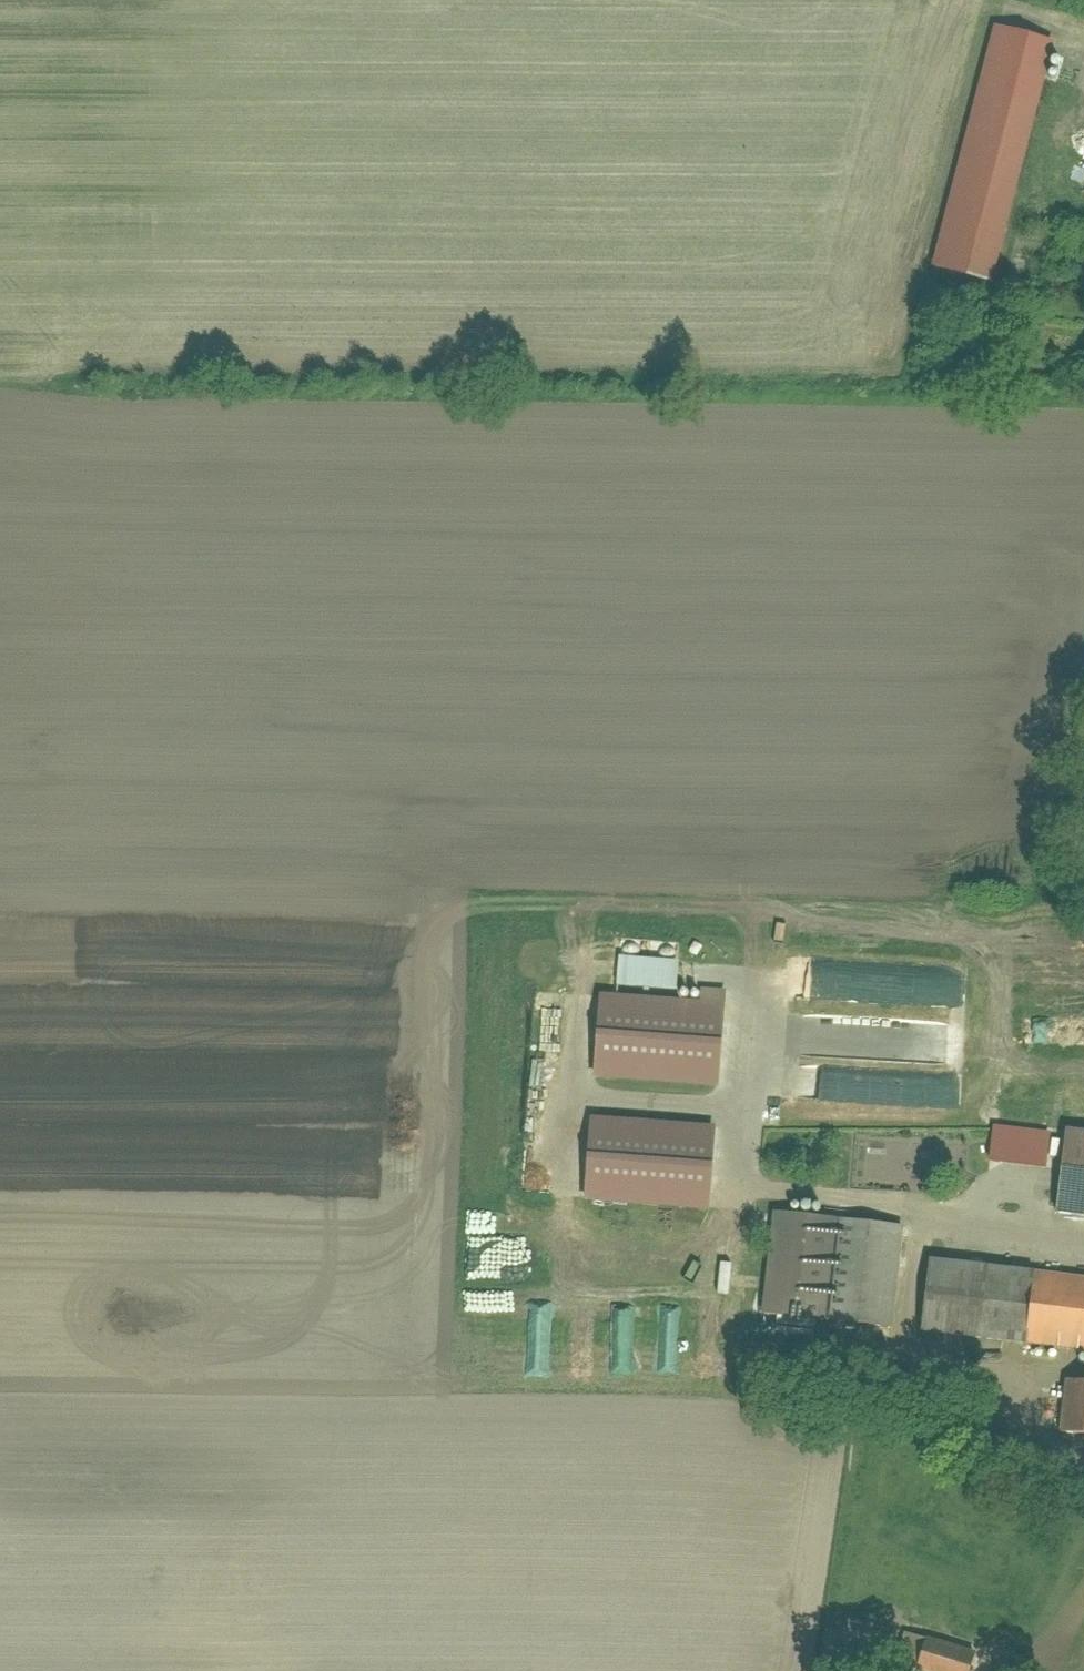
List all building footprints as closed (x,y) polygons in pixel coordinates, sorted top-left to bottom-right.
[(1053,43),(989,26),(925,267),(989,284),(1053,43)] [(958,1006),(959,972),(857,970),(857,1004),(958,1006)] [(719,1002),(598,991),(591,1072),(712,1083),(719,1002)] [(1036,1016),(1037,1043),(1083,1042),(1083,1015),(1036,1016)] [(710,1126),(591,1116),(584,1197),(703,1207),(710,1126)] [(995,1164),(1061,1166),(1062,1129),(996,1127),(995,1164)] [(1056,1211),(1083,1214),(1083,1131),(1065,1129),(1056,1211)] [(903,1227),(768,1210),(755,1317),(890,1333),(903,1227)] [(927,1258),(919,1330),(1083,1350),(1083,1277),(927,1258)] [(1058,1378),(1051,1426),(1083,1431),(1083,1381),(1058,1378)] [(897,1664),(919,1670),(974,1670),(977,1661),(1000,1668),(1005,1655),(977,1646),(973,1658),(906,1636),(897,1664)]
